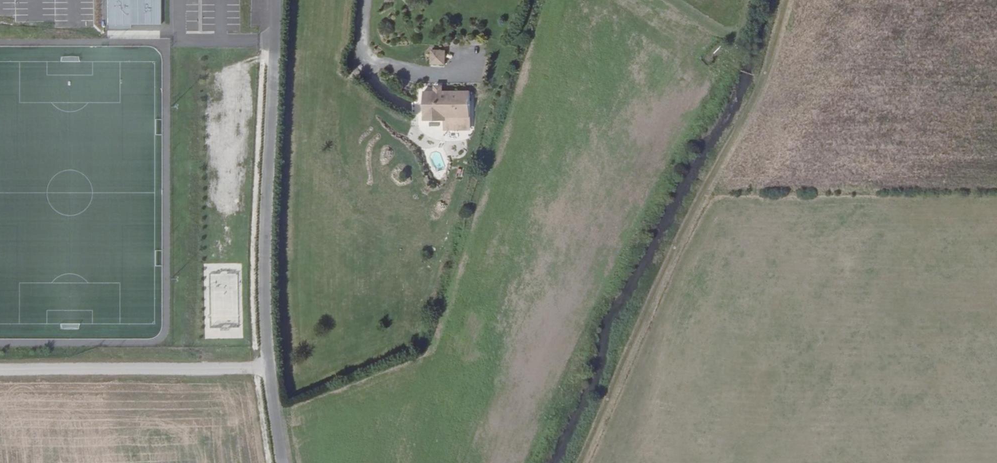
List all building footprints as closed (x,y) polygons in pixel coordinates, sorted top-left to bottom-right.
[(160,0),(107,0),(107,25),(160,25),(160,0)] [(444,66),(444,54),(432,54),(432,66),(444,66)] [(472,92),(444,93),(436,93),(425,93),(426,122),(447,122),(447,117),(473,117),(472,92)]
